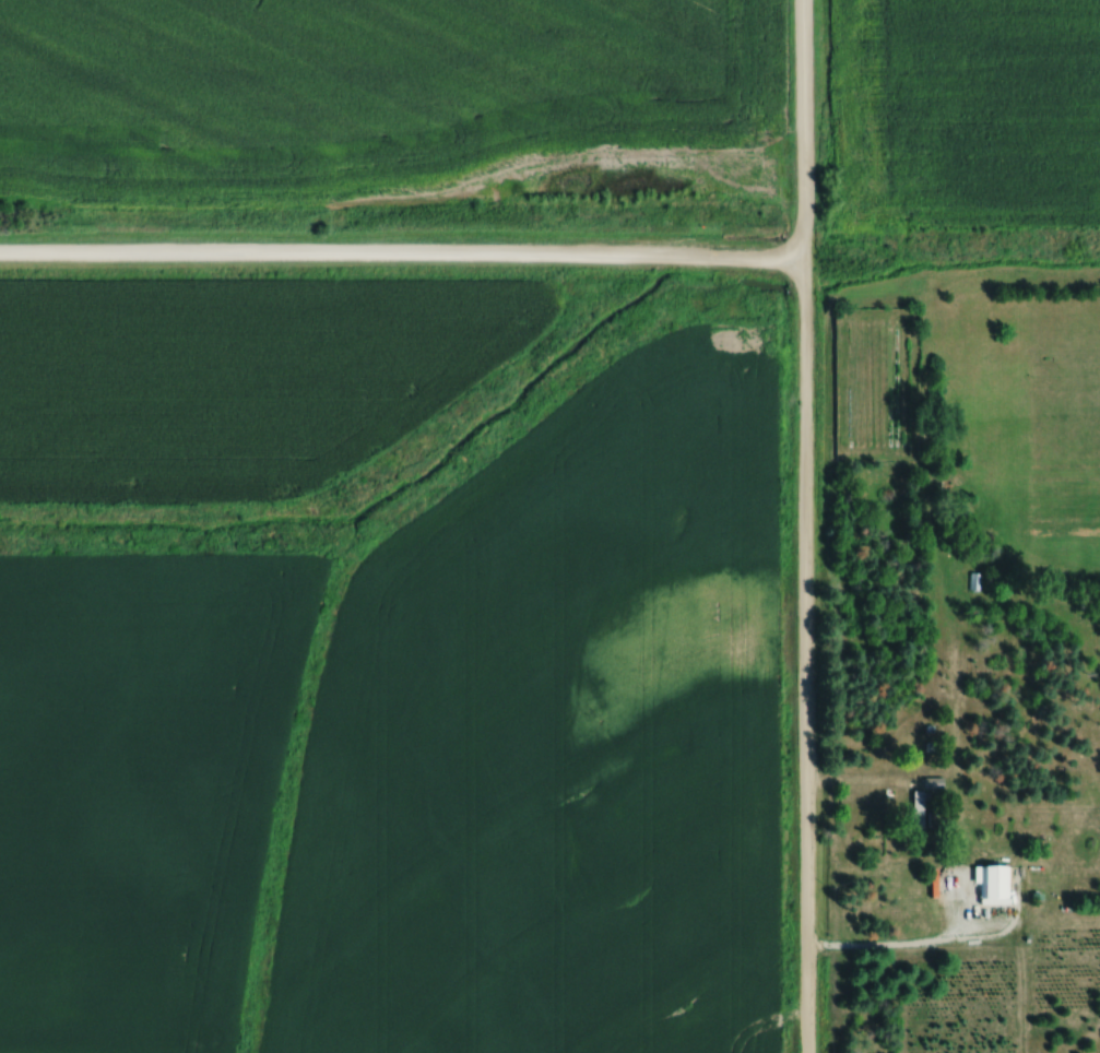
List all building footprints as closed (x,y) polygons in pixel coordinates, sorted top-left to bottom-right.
[(980,572),(972,572),(972,588),(980,588),(980,572)] [(914,789),(912,828),(926,829),(928,787),(945,788),(946,777),(927,777),(926,790),(914,789)] [(1013,864),(980,864),(980,898),(1013,898),(1013,864)]
